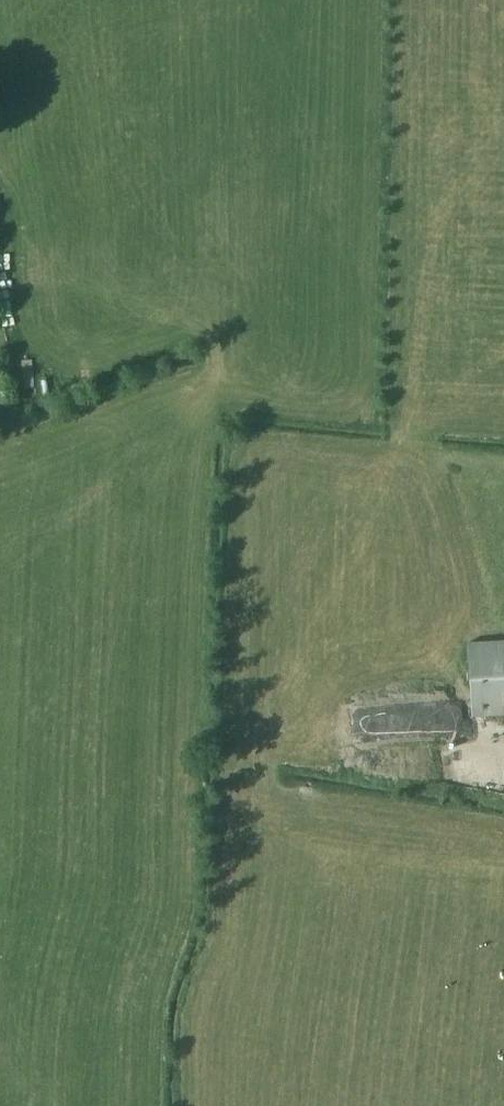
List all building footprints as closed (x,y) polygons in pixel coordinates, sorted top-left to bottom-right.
[(468,644),(472,718),(503,717),(503,642),(468,644)] [(474,726),(482,759),(488,789),(503,789),(503,730),(497,730),(503,728),(503,726),(498,727),(474,726)] [(443,778),(462,778),(461,743),(443,743),(443,778)]
